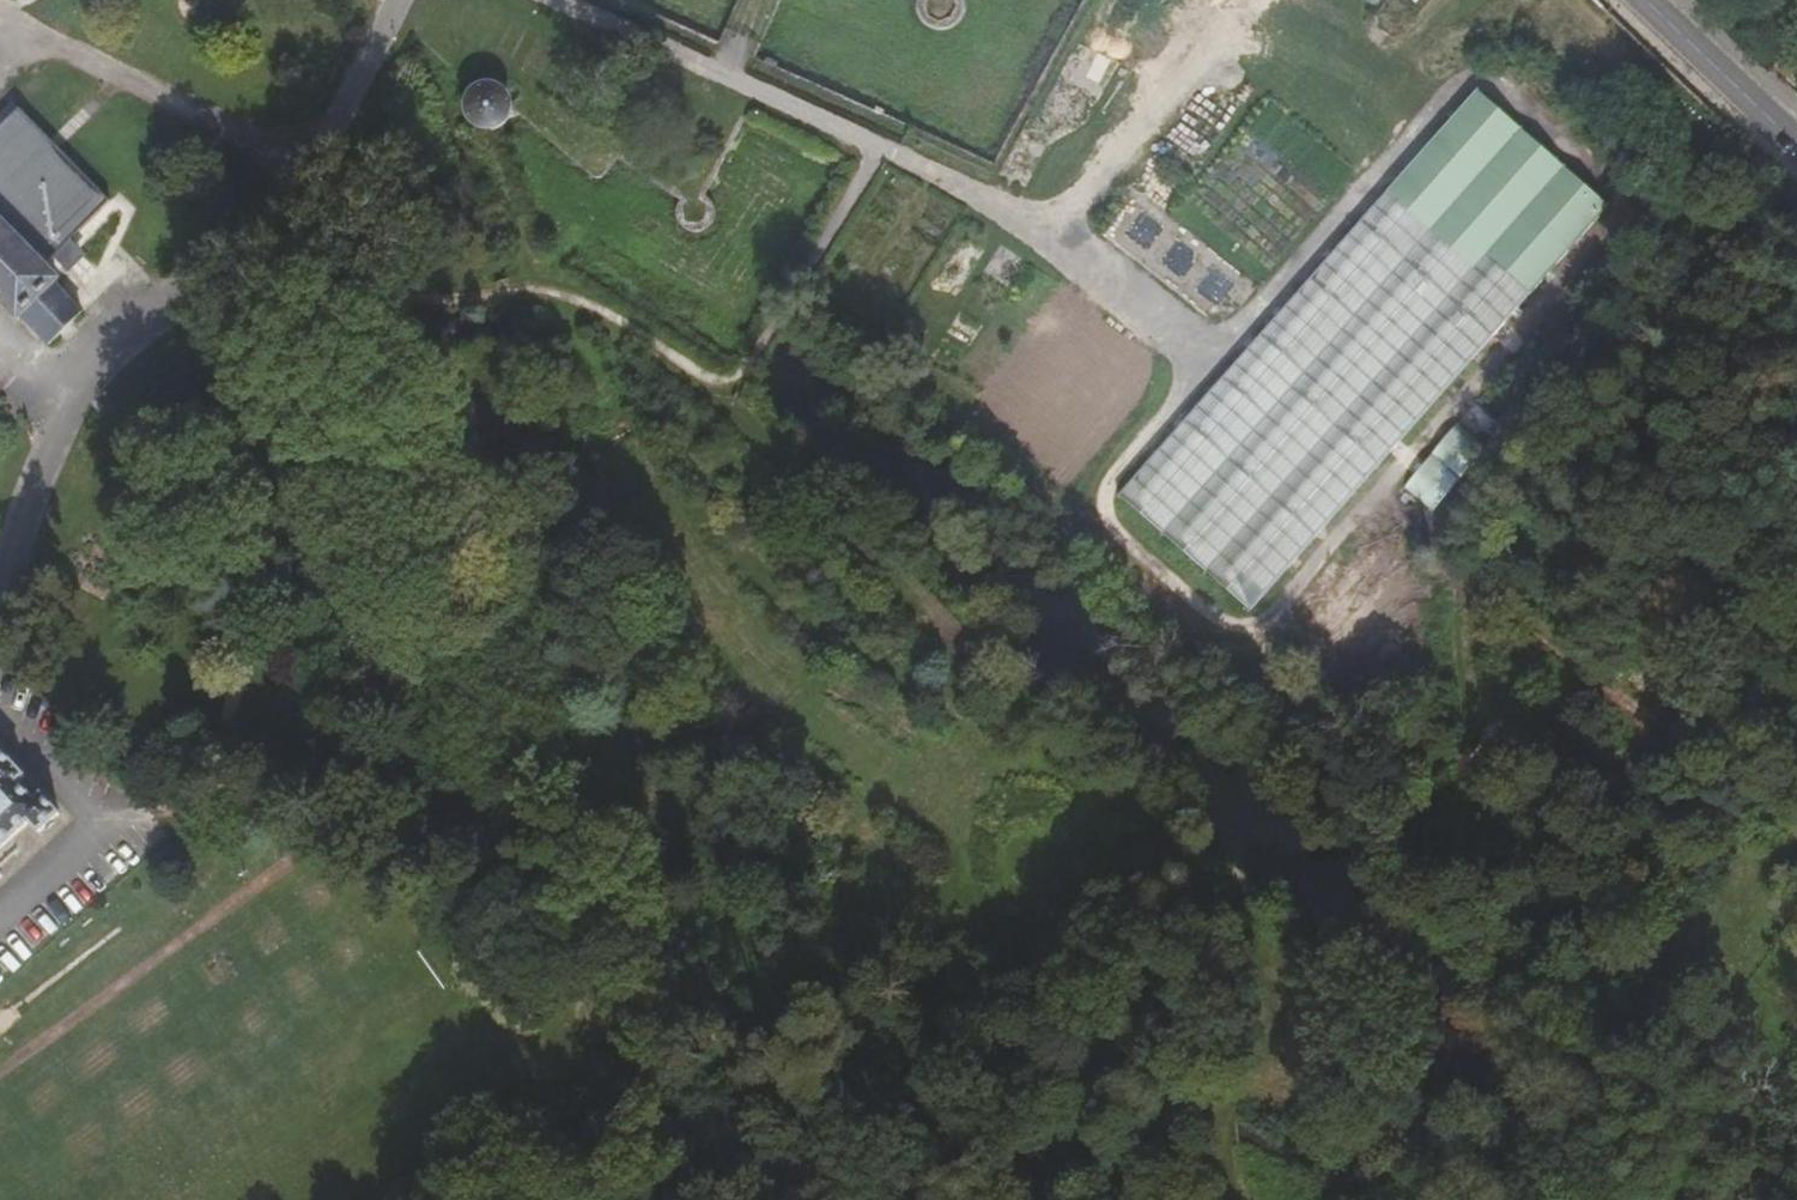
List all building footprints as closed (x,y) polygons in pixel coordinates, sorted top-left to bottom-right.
[(468,101),(466,107),(467,112),(469,118),(473,124),(478,129),(486,131),(491,131),(498,129),(504,125),(508,120),(512,113),(512,108),(511,100),(505,92),(500,88),(494,86),(485,86),(478,89),(472,94),(468,101)] [(1479,88),(1122,498),(1254,611),(1609,204),(1479,88)] [(46,267),(113,204),(61,149),(55,144),(50,138),(24,109),(0,132),(0,304),(19,324),(24,320),(50,347),(82,316),(57,288),(62,284),(46,267)] [(0,751),(0,850),(8,842),(29,823),(39,834),(59,815),(43,798),(36,803),(18,783),(24,777),(0,751)]
